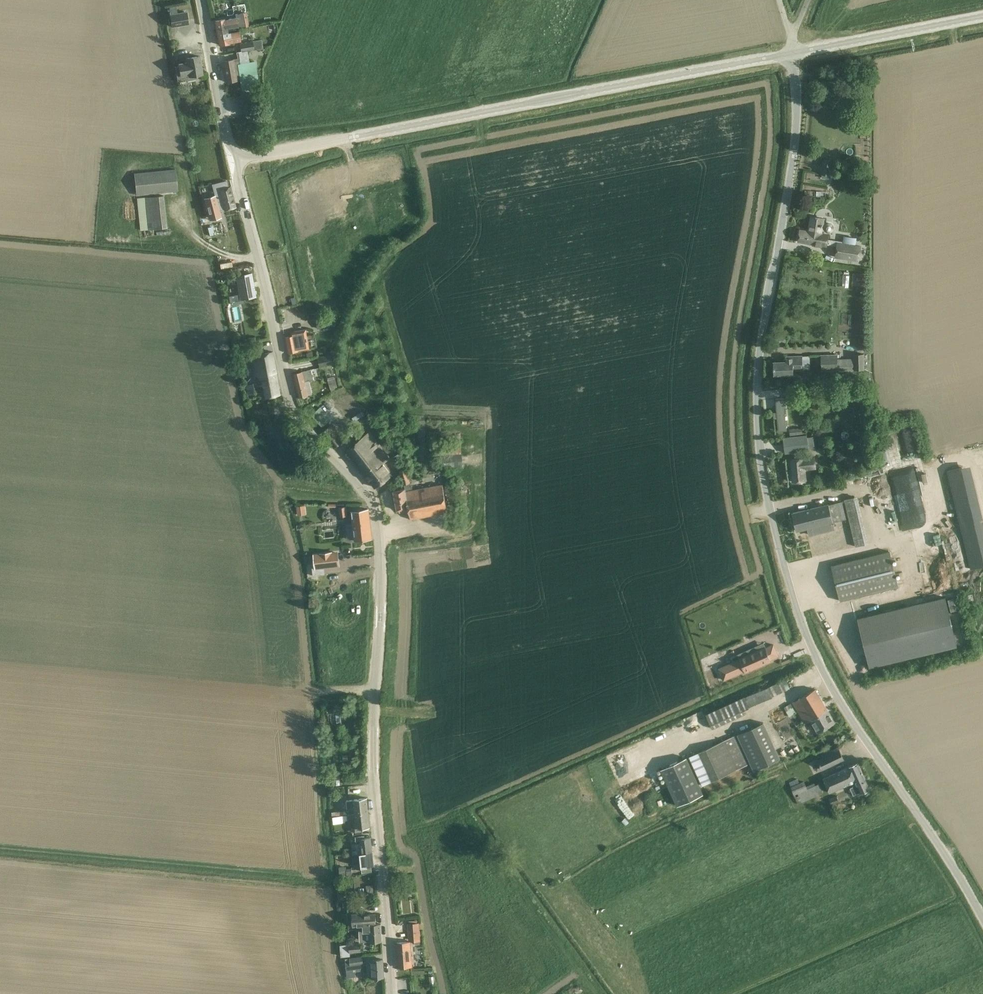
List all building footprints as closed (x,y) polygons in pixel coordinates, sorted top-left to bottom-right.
[(226,19),(224,19),(214,21),(216,30),(227,28),(227,29),(239,27),(239,29),(245,28),(245,27),(249,26),(244,4),(236,5),(237,7),(233,8),(235,18),(226,20),(226,19)] [(177,5),(169,7),(172,27),(188,24),(186,12),(178,13),(177,5)] [(216,30),(219,45),(241,41),(239,29),(239,27),(227,29),(227,28),(216,30)] [(252,42),(251,42),(240,44),(241,51),(253,49),(253,50),(263,48),(261,40),(252,41),(252,42)] [(233,60),(222,62),(226,81),(241,79),(242,88),(257,85),(253,61),(249,61),(247,50),(235,52),(237,60),(233,61),(233,60)] [(200,56),(190,58),(185,59),(186,61),(178,63),(180,77),(203,74),(200,56)] [(822,174),(830,175),(833,160),(824,159),(822,174)] [(133,174),(136,196),(177,191),(175,170),(133,174)] [(215,198),(205,200),(210,218),(221,215),(219,210),(224,209),(225,210),(235,207),(230,187),(228,187),(227,180),(211,184),(215,198)] [(815,197),(828,196),(827,187),(815,187),(815,197)] [(167,228),(163,196),(138,198),(141,222),(147,221),(148,230),(167,228)] [(798,241),(808,243),(826,246),(828,234),(820,233),(823,218),(811,216),(809,231),(800,230),(798,241)] [(824,226),(823,228),(824,230),(825,232),(827,233),(829,234),(832,233),(833,231),(834,230),(834,227),(833,225),(831,223),(829,223),(827,223),(825,224),(824,226)] [(838,245),(836,259),(858,262),(860,249),(851,247),(852,241),(844,240),(843,246),(838,245)] [(247,270),(240,272),(234,273),(237,288),(227,289),(228,298),(252,294),(247,270)] [(336,323),(334,316),(316,321),(318,328),(336,323)] [(329,328),(319,331),(321,338),(331,335),(329,328)] [(306,329),(299,331),(294,332),(295,335),(285,338),(288,353),(309,349),(306,329)] [(273,352),(263,353),(249,356),(251,369),(254,368),(254,370),(252,371),(253,379),(259,378),(260,384),(265,383),(265,381),(278,379),(273,352)] [(335,363),(333,354),(320,357),(322,367),(335,363)] [(838,362),(838,355),(821,356),(821,371),(854,370),(865,370),(864,355),(864,354),(853,354),(853,361),(838,362)] [(774,375),(784,374),(794,374),(793,370),(802,369),(802,356),(786,357),(786,362),(773,362),(774,375)] [(240,363),(238,365),(240,366),(243,368),(248,361),(244,358),(240,363)] [(312,370),(303,372),(293,374),(299,398),(309,395),(306,381),(314,379),(312,370)] [(335,377),(328,379),(331,389),(338,387),(335,377)] [(267,397),(270,396),(280,395),(278,379),(265,381),(265,383),(267,397)] [(249,394),(255,393),(253,385),(246,386),(249,394)] [(797,391),(786,392),(787,405),(798,404),(797,397),(797,391)] [(787,430),(784,398),(776,399),(779,431),(787,430)] [(334,422),(329,427),(321,433),(334,449),(342,442),(339,439),(345,435),(334,422)] [(886,434),(893,462),(907,459),(900,430),(886,434)] [(369,431),(354,443),(346,449),(375,487),(392,475),(383,463),(390,458),(369,431)] [(806,435),(794,437),(784,438),(785,453),(807,450),(806,435)] [(439,443),(441,468),(463,467),(461,441),(439,443)] [(814,457),(803,458),(790,459),(792,482),(805,480),(804,470),(816,468),(814,457)] [(411,519),(420,517),(447,512),(442,486),(411,492),(410,484),(411,484),(410,481),(409,482),(406,469),(399,471),(403,485),(404,485),(405,488),(393,490),(397,510),(408,508),(411,519)] [(857,497),(844,500),(855,547),(868,544),(857,497)] [(828,505),(802,511),(792,513),(797,531),(807,528),(809,534),(833,529),(832,522),(846,519),(842,501),(828,504),(828,505)] [(305,505),(297,506),(297,515),(306,514),(305,505)] [(339,507),(340,517),(348,516),(346,506),(339,507)] [(356,541),(362,540),(372,539),(368,509),(353,511),(353,518),(356,541)] [(338,551),(313,554),(315,569),(340,566),(338,551)] [(890,551),(841,563),(831,566),(840,601),(899,586),(890,551)] [(858,618),(869,666),(956,645),(945,597),(858,618)] [(739,659),(718,669),(724,681),(745,671),(745,673),(771,661),(771,660),(779,656),(773,644),(766,647),(764,643),(737,654),(739,659)] [(768,687),(743,698),(742,698),(706,714),(713,729),(745,714),(743,710),(749,708),(748,707),(772,697),(768,687)] [(815,689),(807,694),(793,702),(805,722),(810,719),(818,732),(835,722),(815,689)] [(784,707),(790,716),(796,712),(790,704),(784,707)] [(738,734),(754,771),(780,759),(763,723),(738,734)] [(698,753),(689,757),(702,785),(712,781),(748,764),(749,764),(736,735),(698,753)] [(824,758),(818,761),(822,770),(844,759),(838,747),(822,755),(824,758)] [(686,758),(661,769),(678,805),(703,794),(686,758)] [(857,763),(848,767),(823,778),(830,792),(851,782),(853,785),(850,787),(854,796),(869,789),(857,763)] [(798,804),(823,793),(819,783),(815,785),(814,783),(806,786),(804,781),(799,783),(797,779),(789,782),(798,804)] [(836,797),(829,800),(831,805),(839,802),(836,797)] [(367,798),(357,799),(346,800),(348,814),(368,812),(367,798)] [(348,814),(344,815),(345,820),(348,820),(348,819),(349,819),(351,819),(352,827),(352,828),(355,828),(356,832),(363,831),(362,828),(370,827),(368,812),(348,814)] [(353,854),(372,852),(371,838),(365,838),(364,835),(356,836),(356,841),(360,841),(361,844),(352,845),(353,854)] [(371,866),(373,866),(372,852),(353,854),(354,865),(362,864),(363,872),(371,871),(371,866)] [(402,884),(400,886),(400,889),(403,891),(406,891),(408,889),(408,885),(405,883),(402,884)] [(374,885),(366,885),(368,902),(375,902),(374,885)] [(370,942),(382,941),(381,924),(376,924),(375,914),(363,915),(363,913),(352,913),(353,926),(363,925),(363,931),(370,930),(370,942)] [(409,920),(409,923),(410,939),(420,938),(419,922),(417,923),(417,919),(409,920)] [(410,942),(405,942),(395,943),(397,967),(412,966),(410,942)] [(341,956),(350,955),(350,952),(353,952),(361,951),(361,944),(344,945),(340,945),(341,956)] [(345,959),(346,971),(347,978),(356,977),(356,972),(362,971),(362,969),(365,969),(365,964),(367,964),(367,961),(363,961),(363,956),(345,959)] [(383,959),(373,960),(374,978),(384,977),(383,959)]
